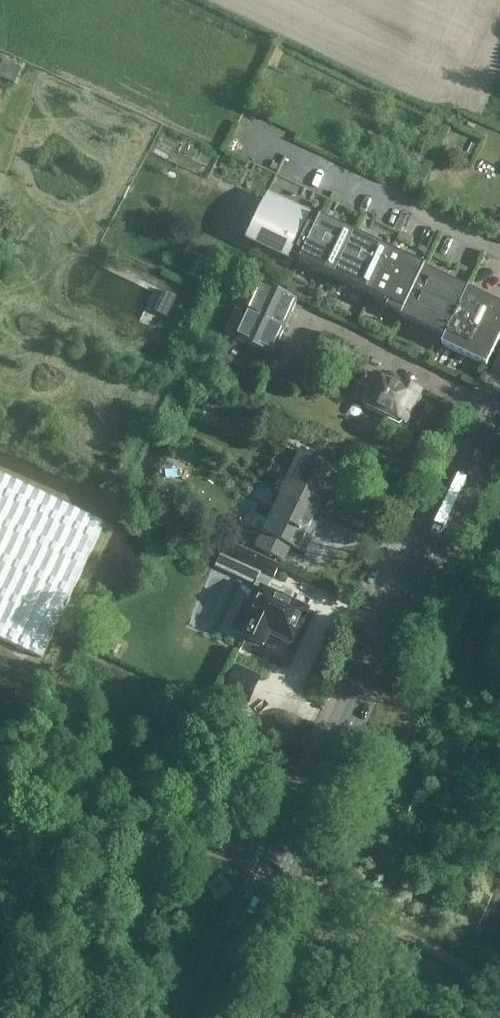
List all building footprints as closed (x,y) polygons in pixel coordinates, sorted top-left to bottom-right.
[(0,70),(0,72),(17,79),(22,66),(5,59),(0,70)] [(275,203),(256,242),(283,255),(284,252),(302,260),(300,263),(335,279),(356,236),(321,220),(319,224),(275,203)] [(356,236),(335,279),(371,296),(391,253),(356,236)] [(391,253),(371,296),(404,312),(425,270),(391,253)] [(404,312),(402,318),(445,339),(468,291),(425,270),(404,312)] [(273,355),(298,300),(250,279),(225,333),(273,355)] [(442,345),(487,367),(499,339),(499,304),(469,289),(468,291),(445,339),(442,345)] [(355,351),(326,339),(316,363),(346,375),(355,351)] [(364,370),(356,386),(368,391),(367,408),(399,424),(401,422),(407,425),(416,405),(418,406),(422,397),(421,395),(423,392),(412,387),(410,391),(382,377),(381,378),(364,370)] [(300,455),(281,493),(323,513),(341,474),(316,462),(320,454),(286,438),(282,446),(300,455)] [(43,659),(106,524),(0,474),(0,638),(43,659)] [(262,533),(255,549),(284,563),(291,547),(304,553),(323,513),(281,493),(262,533)] [(228,541),(221,556),(261,575),(248,602),(243,599),(228,630),(243,638),(265,648),(273,633),(294,644),(309,612),(290,603),(294,594),(286,591),(282,599),(263,591),(269,579),(273,581),(281,565),(228,541)] [(237,664),(227,692),(252,700),(261,672),(237,664)]
